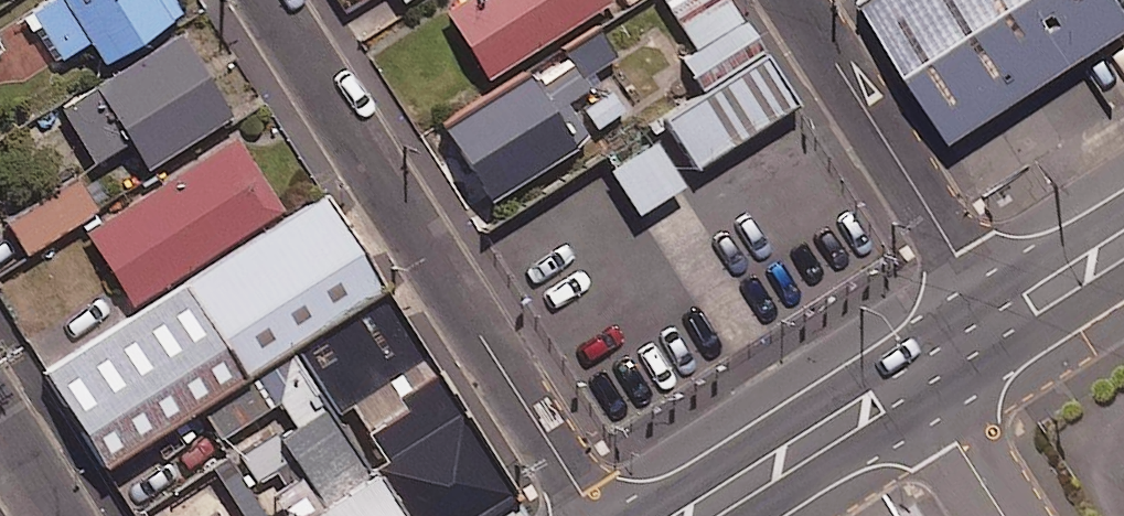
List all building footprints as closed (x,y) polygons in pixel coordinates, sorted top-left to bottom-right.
[(173,0),(42,0),(31,7),(63,59),(92,42),(106,65),(184,18),(173,0)] [(598,0),(460,0),(438,13),(481,84),(604,10),(598,0)] [(762,61),(738,24),(737,24),(721,0),(658,0),(693,53),(657,76),(681,113),(762,61)] [(942,133),(1123,17),(1123,15),(1114,0),(856,0),(942,133)] [(620,68),(598,34),(533,77),(555,110),(620,68)] [(234,120),(183,38),(64,111),(96,164),(130,143),(148,172),(234,120)] [(762,61),(681,113),(664,124),(694,172),(793,109),(762,61)] [(523,84),(441,138),(489,210),(571,156),(523,84)] [(609,86),(575,106),(592,134),(625,113),(609,86)] [(287,217),(241,141),(90,232),(135,308),(287,217)] [(650,146),(618,166),(607,173),(635,219),(678,191),(650,146)] [(27,256),(95,214),(72,177),(4,219),(27,256)] [(135,308),(33,370),(95,468),(191,407),(283,348),(376,288),(325,194),(287,217),(135,308)] [(376,288),(283,348),(392,515),(468,515),(507,491),(376,288)] [(283,348),(191,407),(260,515),(392,515),(283,348)] [(208,506),(193,515),(214,515),(208,506)]
